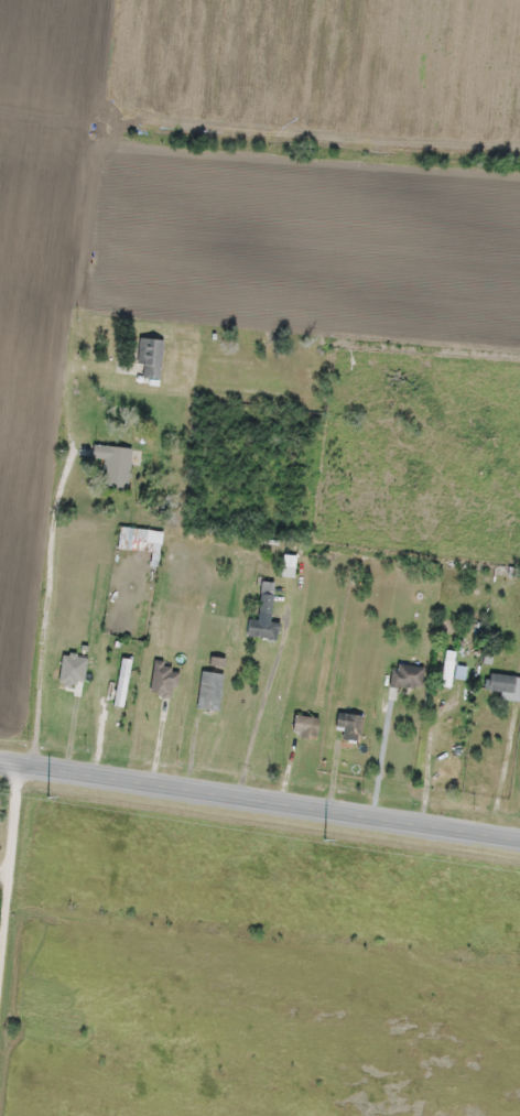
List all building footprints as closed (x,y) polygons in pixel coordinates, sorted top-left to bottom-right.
[(162,338),(139,336),(136,361),(143,362),(142,376),(159,377),(162,338)] [(103,486),(128,487),(130,446),(92,444),(91,457),(104,458),(103,486)] [(256,618),(247,617),(246,636),(277,639),(279,622),(270,621),(274,581),(260,580),(256,618)] [(456,650),(446,649),(440,684),(450,686),(456,650)] [(131,658),(121,657),(112,704),(122,706),(131,658)] [(146,688),(170,698),(181,670),(157,660),(146,688)] [(422,686),(422,664),(391,664),(391,686),(422,686)] [(513,691),(514,675),(489,673),(488,689),(513,691)]
